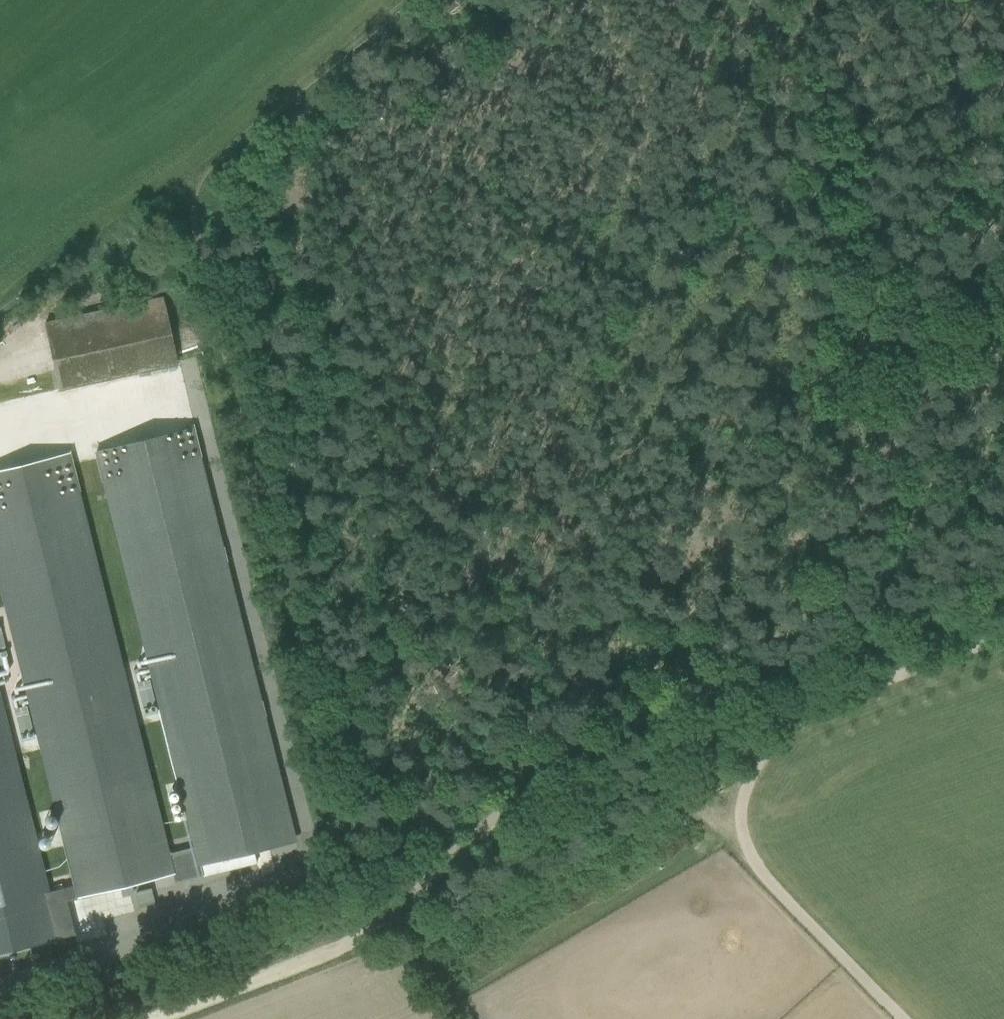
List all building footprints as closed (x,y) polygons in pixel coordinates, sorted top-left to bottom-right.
[(44,323),(60,397),(179,371),(163,297),(44,323)] [(72,927),(65,901),(77,898),(149,880),(151,890),(174,884),(174,882),(256,862),(253,847),(293,837),(191,427),(97,451),(195,847),(168,854),(68,453),(0,470),(0,584),(73,878),(44,885),(0,713),(0,946),(72,927)] [(150,887),(136,891),(140,903),(153,900),(150,887)]
